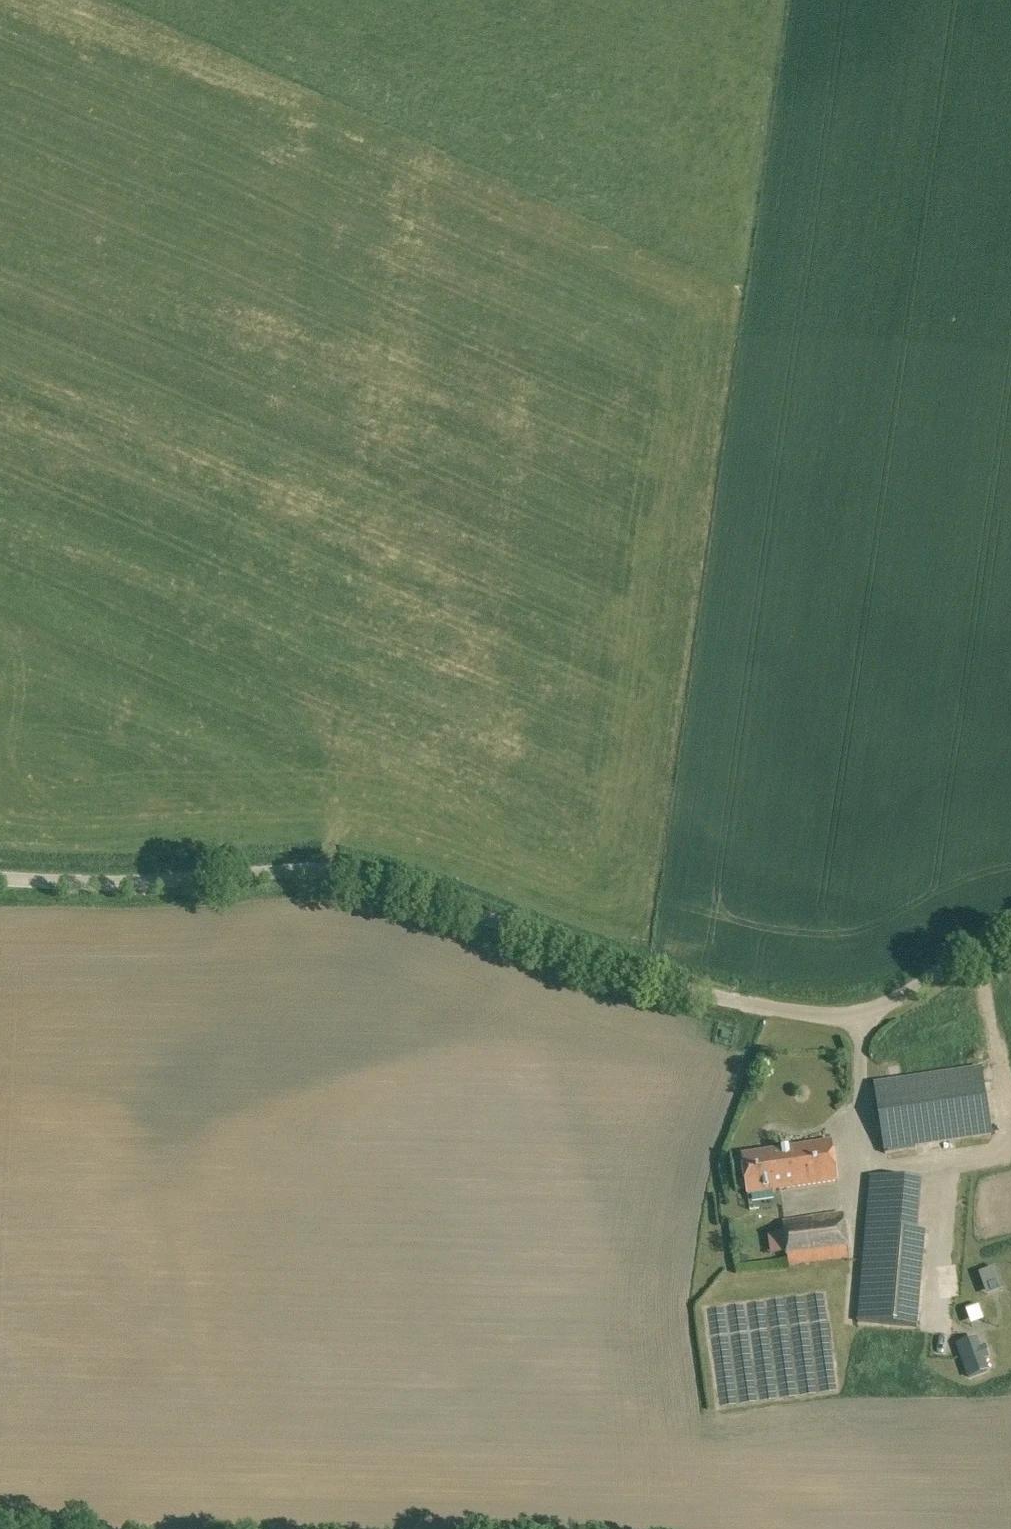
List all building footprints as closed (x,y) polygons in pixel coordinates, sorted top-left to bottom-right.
[(875,1084),(885,1153),(915,1149),(914,1145),(991,1134),(981,1068),(875,1084)] [(741,1156),(747,1195),(838,1182),(832,1142),(741,1156)] [(857,1321),(918,1326),(926,1231),(916,1230),(920,1180),(868,1176),(864,1228),(865,1229),(857,1321)] [(782,1222),(788,1265),(849,1257),(843,1213),(782,1222)] [(852,1278),(812,1279),(813,1299),(852,1297),(852,1278)] [(812,1301),(810,1280),(792,1283),(795,1304),(812,1301)] [(976,1338),(962,1341),(965,1353),(962,1354),(964,1364),(968,1363),(971,1374),(985,1370),(982,1359),(985,1358),(983,1348),(979,1349),(976,1338)]
